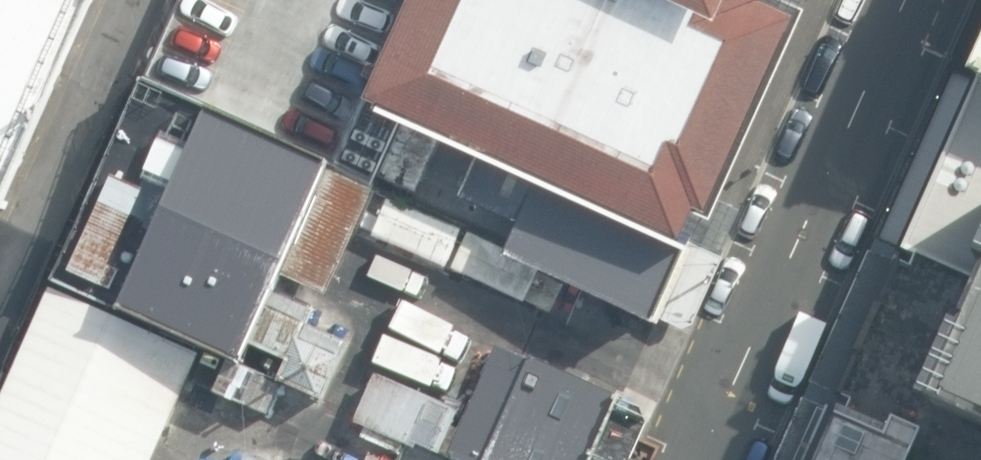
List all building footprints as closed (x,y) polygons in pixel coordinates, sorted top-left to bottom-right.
[(3,229),(102,0),(0,0),(0,229),(3,229)] [(407,111),(373,96),(416,0),(184,0),(147,83),(375,188),(407,111)] [(373,96),(407,111),(481,144),(685,236),(699,204),(718,213),(810,9),(806,7),(810,0),(416,0),(373,96)] [(844,388),(949,435),(980,449),(980,82),(844,388)] [(372,193),(149,92),(59,287),(186,345),(326,408),(353,347),(311,328),(372,193)] [(685,236),(481,144),(446,222),(655,316),(685,236)] [(59,287),(0,415),(0,459),(132,459),(186,345),(59,287)] [(497,347),(468,416),(374,377),(355,423),(443,459),(596,459),(621,399),(497,347)] [(844,388),(814,459),(938,459),(949,435),(844,388)]
